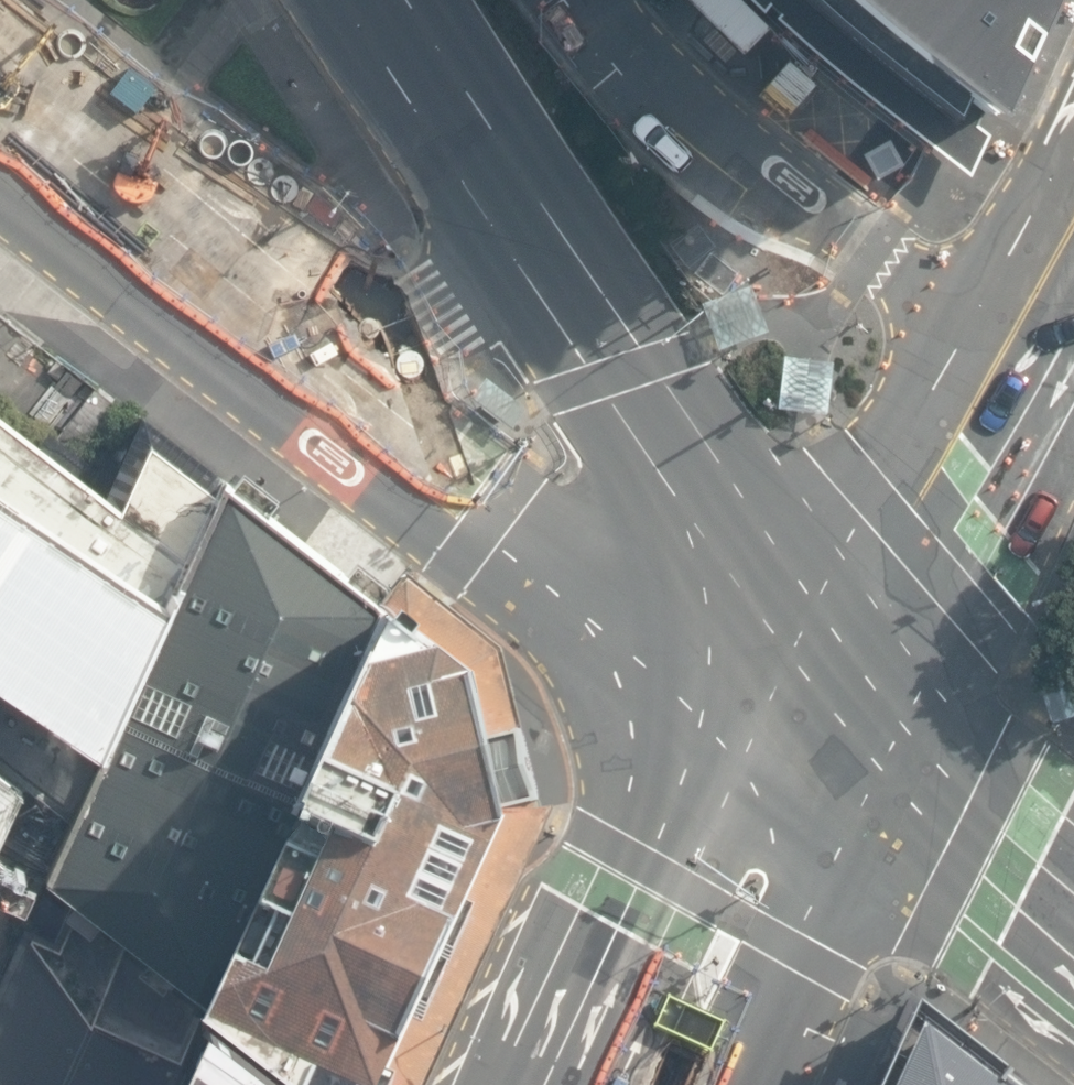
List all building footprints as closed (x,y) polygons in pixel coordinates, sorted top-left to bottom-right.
[(763,15),(771,6),(780,14),(776,20),(804,46),(852,87),(907,130),(969,179),(989,138),(975,128),(981,118),(1036,0),(748,0),(763,15)] [(750,287),(698,306),(717,358),(770,338),(750,287)] [(783,359),(775,415),(826,422),(833,366),(783,359)] [(102,758),(235,512),(148,439),(119,505),(0,411),(0,690),(102,758)] [(196,995),(383,626),(235,512),(102,758),(41,870),(196,995)] [(383,626),(196,995),(342,1084),(384,1084),(506,816),(499,730),(462,663),(383,626)] [(27,793),(0,773),(0,851),(27,793)] [(41,878),(0,964),(0,1084),(155,1084),(194,1002),(41,878)] [(904,1013),(875,1084),(997,1084),(904,1013)] [(209,1019),(177,1084),(308,1084),(209,1019)]
